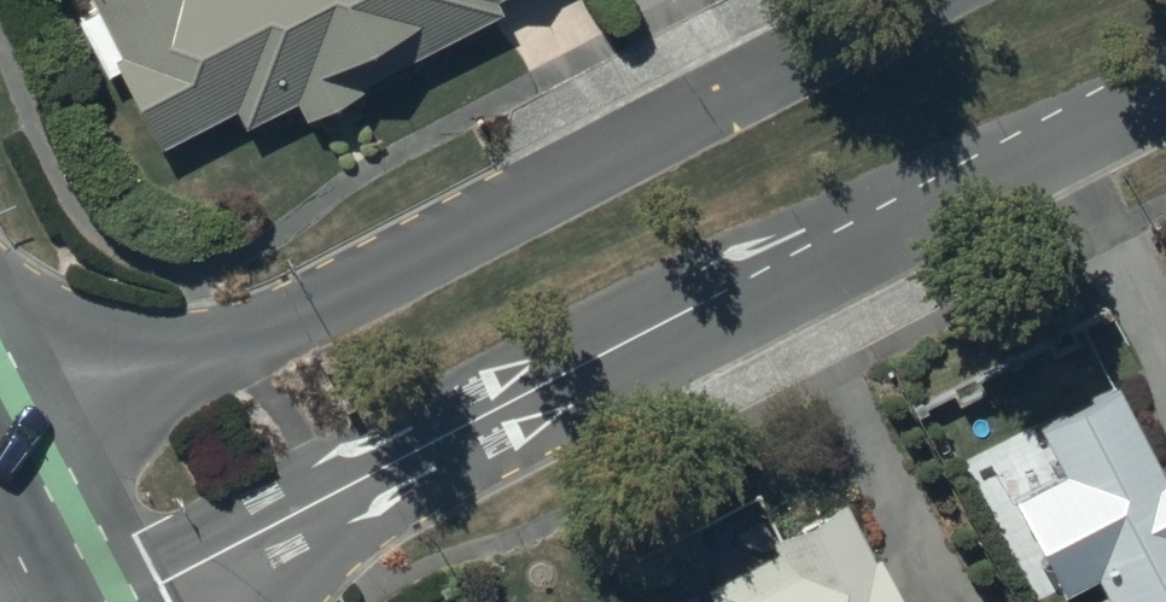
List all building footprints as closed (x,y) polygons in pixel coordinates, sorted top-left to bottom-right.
[(98,14),(76,25),(106,83),(118,77),(157,154),(233,115),(242,132),(295,106),(306,128),(362,99),(358,91),(503,18),(496,3),(501,0),(91,0),(98,14)] [(1012,504),(1059,601),(1068,601),(1100,586),(1108,601),(1165,601),(1165,491),(1115,387),(1034,426),(1060,480),(1012,504)] [(715,601),(904,601),(880,555),(870,559),(846,510),(776,544),(783,558),(711,594),(715,601)]
